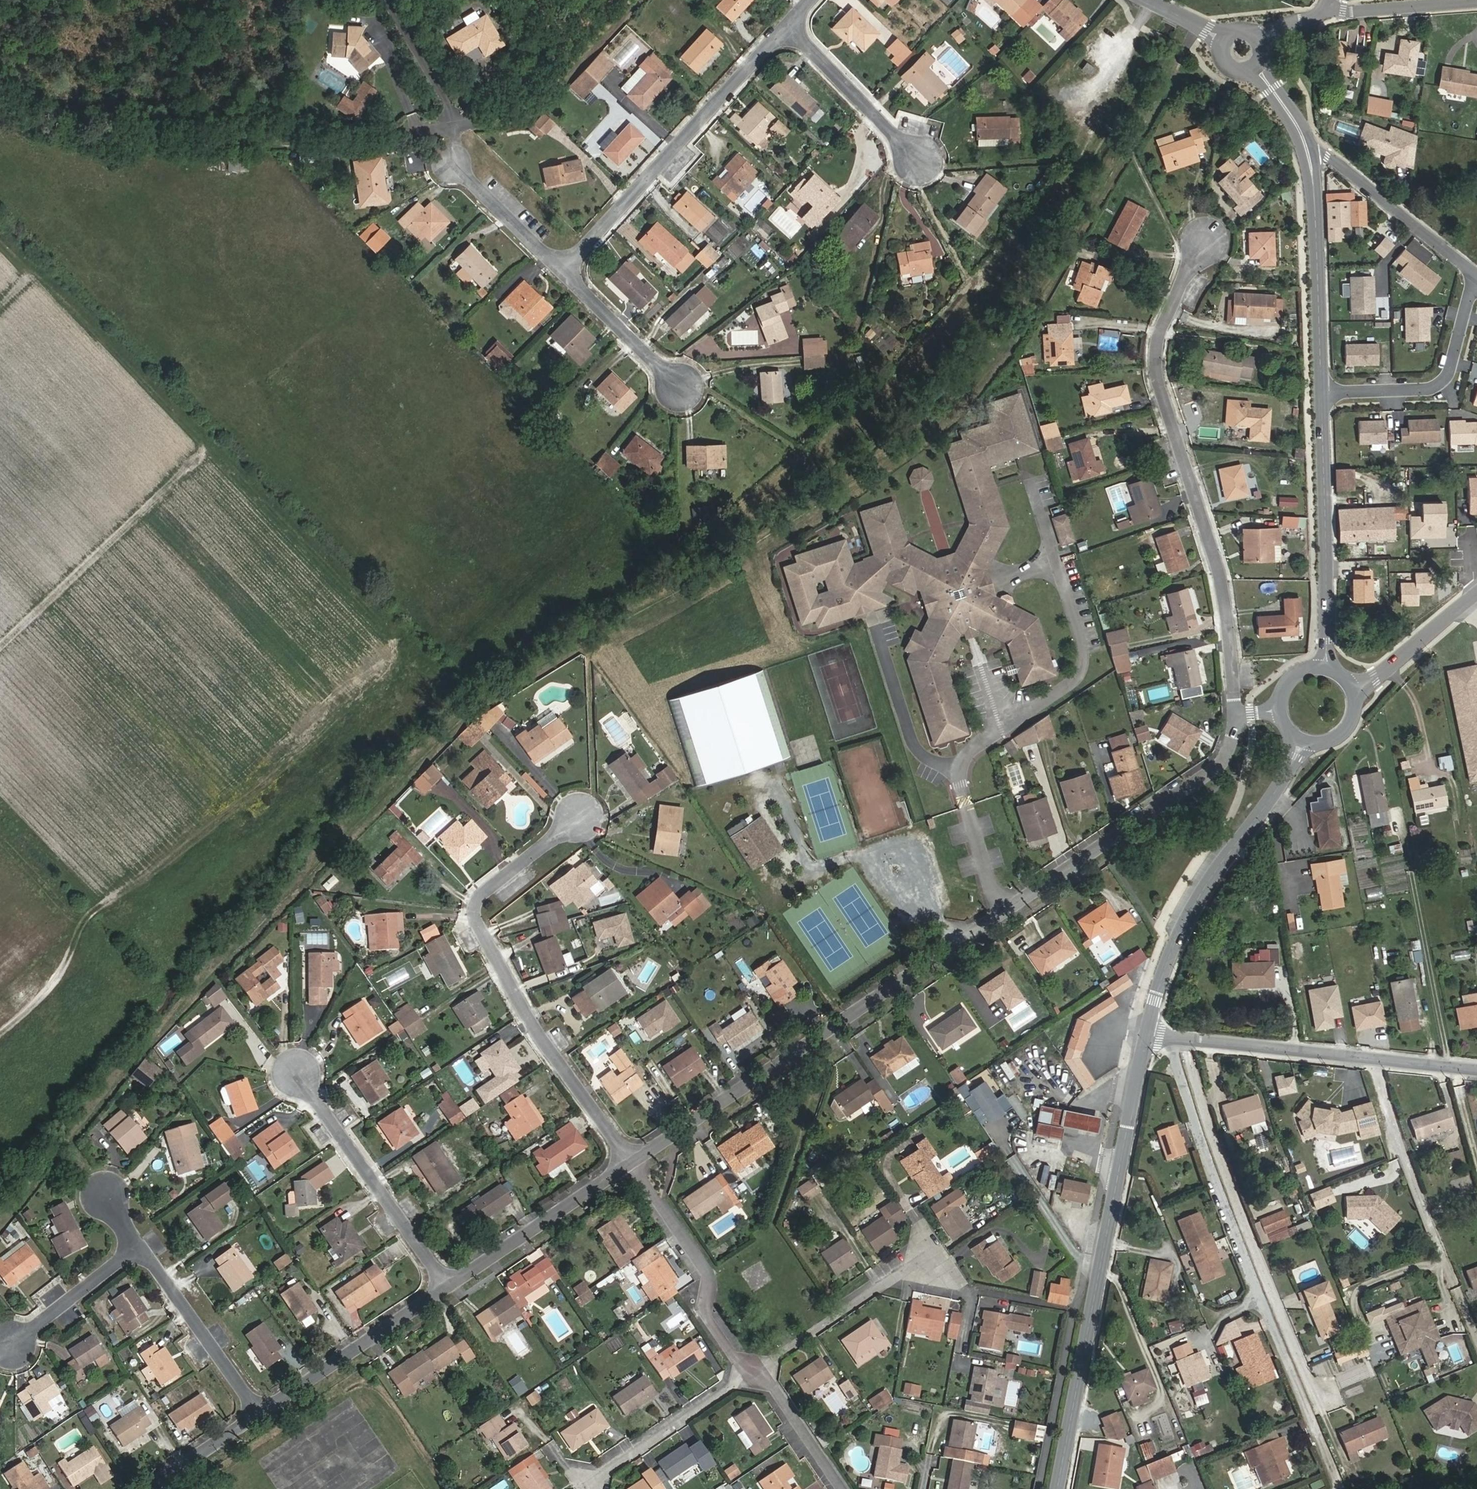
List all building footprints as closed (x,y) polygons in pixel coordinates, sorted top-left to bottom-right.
[(762,0),(732,0),(721,12),(737,27),(762,0)] [(887,9),(877,0),(874,0),(872,3),(883,13),(887,9)] [(887,9),(891,3),(894,0),(877,0),(887,9)] [(899,10),(908,0),(894,0),(891,3),(899,10)] [(1027,33),(1046,13),(1032,0),(1031,0),(1028,3),(1026,0),(992,0),(1027,33)] [(1063,0),(1059,0),(1048,12),(1070,32),(1078,40),(1091,26),(1063,0)] [(971,16),(976,19),(982,10),(978,7),(971,16)] [(499,40),(483,12),(444,32),(453,49),(474,37),(481,50),(499,40)] [(850,31),(845,26),(838,33),(852,46),(858,41),(871,53),(884,38),(857,13),(850,20),(856,25),(850,31)] [(377,53),(357,31),(358,20),(343,20),(343,29),(326,29),(325,53),(343,54),(358,70),(377,53)] [(850,20),(845,26),(850,31),(856,25),(850,20)] [(1063,39),(1071,47),(1078,40),(1070,32),(1063,39)] [(712,34),(686,61),(702,76),(728,48),(712,34)] [(962,46),(968,41),(963,35),(957,40),(962,46)] [(1352,51),(1342,49),(1343,39),(1335,38),(1330,72),(1356,75),(1360,44),(1353,43),(1352,51)] [(1410,75),(1415,42),(1397,39),(1396,56),(1383,54),(1381,70),(1410,75)] [(901,60),(908,66),(917,56),(904,44),(895,54),(901,60)] [(938,67),(929,58),(922,65),(932,73),(938,67)] [(612,70),(603,60),(592,71),(602,81),(612,70)] [(898,64),(904,70),(908,66),(901,60),(898,64)] [(649,69),(656,76),(635,99),(649,112),(677,82),(656,62),(649,69)] [(914,88),(916,86),(940,107),(953,93),(932,73),(922,65),(906,82),(914,88)] [(1465,75),(1449,72),(1450,69),(1441,68),(1438,87),(1446,88),(1446,91),(1476,97),(1476,89),(1476,78),(1465,75)] [(1097,83),(1102,76),(1092,69),(1087,75),(1097,83)] [(582,82),(591,91),(602,81),(592,71),(582,82)] [(353,114),(371,84),(360,77),(347,97),(340,93),(334,103),(353,114)] [(1034,90),(1040,83),(1034,78),(1028,85),(1034,90)] [(819,108),(821,106),(789,79),(775,94),(807,121),(809,118),(815,123),(824,113),(819,108)] [(1385,117),(1387,100),(1369,98),(1368,113),(1385,117)] [(795,133),(765,107),(749,123),(745,128),(764,146),(777,131),(788,140),(795,133)] [(560,124),(551,115),(540,127),(550,135),(560,124)] [(1027,115),(987,116),(987,134),(1018,134),(1019,141),(1028,141),(1027,115)] [(737,121),(745,128),(749,123),(742,116),(737,121)] [(1392,164),(1402,168),(1412,143),(1365,125),(1358,144),(1387,155),(1385,163),(1386,166),(1388,167),(1390,166),(1391,166),(1392,164)] [(545,142),(550,135),(540,127),(534,133),(545,142)] [(649,139),(636,127),(611,155),(624,167),(649,139)] [(1159,148),(1167,176),(1181,172),(1180,169),(1200,163),(1198,155),(1205,153),(1200,135),(1191,138),(1193,144),(1176,149),(1175,143),(1159,148)] [(735,190),(742,196),(751,187),(758,180),(754,177),(760,170),(743,154),(730,169),(735,173),(727,181),(721,177),(717,182),(730,195),(735,190)] [(226,161),(226,171),(248,171),(248,162),(226,161)] [(363,165),(369,207),(394,204),(389,162),(363,165)] [(589,181),(584,163),(548,172),(553,190),(589,181)] [(1181,172),(1167,176),(1169,180),(1202,169),(1200,163),(1180,169),(1181,172)] [(1239,208),(1235,212),(1242,220),(1265,200),(1247,181),(1254,176),(1245,166),(1239,171),(1231,163),(1223,169),(1230,177),(1219,187),(1239,208)] [(753,190),(766,176),(760,170),(754,177),(758,180),(751,187),(753,190)] [(981,194),(983,197),(963,224),(979,237),(1001,210),(998,208),(1005,199),(1008,202),(1014,195),(995,178),(981,194)] [(845,206),(816,179),(801,196),(820,214),(821,216),(819,219),(826,226),(845,206)] [(1279,190),(1282,202),(1291,200),(1288,187),(1279,190)] [(693,193),(680,208),(708,234),(721,218),(693,193)] [(1364,202),(1353,202),(1352,194),(1326,195),(1327,225),(1366,224),(1365,204),(1364,202)] [(414,232),(419,226),(438,244),(456,227),(438,208),(431,215),(425,209),(407,226),(414,232)] [(1126,254),(1148,218),(1131,208),(1110,245),(1126,254)] [(851,258),(869,239),(866,236),(877,223),(866,213),(837,245),(851,258)] [(821,216),(820,214),(809,225),(818,234),(826,226),(819,219),(821,216)] [(880,227),(877,223),(866,236),(869,239),(880,227)] [(695,254),(663,226),(649,242),(660,252),(679,270),(695,254)] [(384,252),(398,238),(389,229),(375,243),(384,252)] [(1259,272),(1273,271),(1271,238),(1248,238),(1249,263),(1259,263),(1259,272)] [(644,247),(656,257),(660,252),(649,242),(644,247)] [(906,259),(909,275),(919,273),(929,272),(930,277),(941,275),(936,247),(917,250),(918,257),(906,259)] [(728,260),(716,248),(710,254),(722,265),(728,260)] [(1441,277),(1404,249),(1394,261),(1404,268),(1399,273),(1427,295),(1441,277)] [(478,250),(464,264),(491,290),(505,276),(478,250)] [(686,276),(701,260),(695,254),(679,270),(686,276)] [(716,271),(722,265),(710,254),(705,260),(716,271)] [(805,265),(798,258),(792,265),(799,272),(805,265)] [(455,272),(460,266),(454,260),(448,266),(455,272)] [(645,278),(633,267),(629,270),(641,282),(645,278)] [(1130,282),(1103,272),(1102,275),(1096,271),(1089,268),(1079,292),(1087,295),(1084,304),(1112,315),(1121,289),(1127,291),(1130,282)] [(655,285),(649,290),(641,282),(629,270),(617,283),(648,314),(665,295),(655,285)] [(1374,313),(1374,277),(1351,278),(1352,313),(1374,313)] [(549,300),(532,283),(513,302),(540,329),(554,315),(544,305),(549,300)] [(806,310),(800,290),(792,293),(798,313),(806,310)] [(723,307),(710,292),(700,301),(712,313),(714,315),(723,307)] [(781,297),(783,306),(765,312),(779,349),(796,343),(786,317),(798,313),(792,293),(781,297)] [(1273,299),(1233,299),(1233,304),(1233,313),(1225,313),(1225,325),(1240,324),(1240,320),(1273,320),(1273,318),(1273,299)] [(1283,318),(1283,299),(1273,299),(1273,318),(1283,318)] [(554,315),(559,310),(549,300),(544,305),(554,315)] [(712,313),(700,301),(673,326),(686,341),(714,315),(712,313)] [(506,315),(511,321),(519,320),(534,335),(540,329),(513,302),(506,310),(506,315)] [(1225,313),(1233,313),(1233,304),(1225,304),(1225,313)] [(1430,340),(1429,315),(1432,315),(1432,307),(1406,307),(1407,341),(1430,340)] [(574,354),(588,368),(600,357),(594,351),(603,342),(578,318),(572,324),(577,329),(566,339),(567,340),(578,350),(574,354)] [(577,329),(572,324),(558,339),(564,344),(567,340),(566,339),(577,329)] [(1072,330),(1049,331),(1050,339),(1050,360),(1043,360),(1043,367),(1050,368),(1050,370),(1073,370),(1072,330)] [(1080,336),(1072,336),(1073,348),(1081,347),(1080,336)] [(578,350),(567,340),(564,344),(561,347),(571,356),(574,354),(578,350)] [(825,355),(824,340),(809,341),(810,356),(825,355)] [(1379,364),(1378,344),(1345,345),(1346,365),(1379,364)] [(506,347),(497,357),(509,369),(519,360),(506,347)] [(826,367),(825,355),(810,356),(810,368),(826,367)] [(1252,367),(1203,360),(1200,380),(1238,386),(1239,382),(1250,384),(1252,367)] [(1022,371),(1025,381),(1038,380),(1032,362),(1022,365),(1024,371),(1022,371)] [(788,376),(769,376),(769,406),(789,406),(788,376)] [(636,394),(620,380),(615,385),(633,399),(636,394)] [(633,399),(615,385),(605,397),(630,417),(643,400),(636,394),(633,399)] [(1102,392),(1100,386),(1088,388),(1089,395),(1102,392)] [(1126,387),(1102,392),(1089,395),(1095,419),(1113,415),(1112,407),(1130,404),(1126,387)] [(1035,450),(1018,394),(986,405),(991,421),(960,431),(962,438),(944,443),(957,483),(989,473),(986,465),(1035,450)] [(1095,419),(1089,395),(1082,397),(1088,420),(1095,419)] [(1228,403),(1225,427),(1234,428),(1237,404),(1228,403)] [(1234,428),(1252,430),(1251,444),(1267,446),(1271,414),(1248,412),(1249,404),(1237,404),(1234,428)] [(1439,440),(1438,419),(1409,420),(1409,428),(1401,428),(1402,442),(1439,440)] [(1389,421),(1359,422),(1360,446),(1390,445),(1389,421)] [(1476,423),(1465,423),(1465,421),(1449,421),(1450,444),(1474,443),(1476,444),(1476,423)] [(1056,428),(1040,432),(1044,443),(1058,440),(1056,428)] [(642,440),(630,455),(655,476),(668,461),(642,440)] [(1044,443),(1047,455),(1061,451),(1058,440),(1044,443)] [(1087,440),(1068,445),(1073,462),(1078,480),(1097,475),(1093,462),(1087,440)] [(718,448),(695,449),(696,471),(732,471),(732,454),(718,454),(718,448)] [(1296,460),(1305,460),(1305,452),(1297,451),(1296,460)] [(614,478),(623,468),(610,456),(601,466),(614,478)] [(1097,475),(1102,473),(1099,461),(1093,462),(1097,475)] [(1065,464),(1070,482),(1078,480),(1073,462),(1065,464)] [(929,471),(921,466),(912,469),(908,477),(911,486),(918,490),(927,487),(932,479),(929,471)] [(1334,489),(1352,490),(1352,468),(1334,468),(1334,489)] [(1241,470),(1219,474),(1224,505),(1247,500),(1241,470)] [(1007,642),(1014,665),(1046,655),(1035,619),(995,598),(988,595),(982,573),(985,567),(1006,527),(989,473),(957,483),(970,524),(955,554),(935,560),(906,545),(898,521),(866,531),(878,567),(885,571),(882,578),(885,580),(899,587),(903,581),(918,588),(924,592),(930,613),(927,619),(920,634),(913,630),(904,648),(910,652),(906,659),(918,696),(950,686),(942,662),(957,633),(978,627),(1007,642)] [(1141,522),(1160,517),(1148,482),(1129,488),(1136,507),(1141,522)] [(1295,500),(1279,499),(1278,508),(1295,509),(1295,500)] [(898,521),(892,502),(860,512),(866,531),(898,521)] [(693,517),(714,513),(712,504),(691,507),(693,517)] [(1411,518),(1412,538),(1445,537),(1445,517),(1444,505),(1425,505),(1425,518),(1411,518)] [(1136,507),(1130,509),(1135,525),(1141,522),(1136,507)] [(1394,520),(1406,519),(1406,508),(1337,510),(1338,542),(1395,541),(1394,520)] [(1061,545),(1074,541),(1066,515),(1053,519),(1061,545)] [(1298,529),(1298,519),(1283,518),(1283,528),(1298,529)] [(1130,527),(1127,522),(1117,525),(1118,531),(1130,527)] [(1249,563),(1271,562),(1271,548),(1281,548),(1281,532),(1243,532),(1243,545),(1249,545),(1249,563)] [(1162,565),(1154,568),(1158,580),(1187,570),(1175,533),(1153,541),(1162,565)] [(882,578),(885,571),(878,567),(875,559),(851,566),(844,541),(838,543),(859,607),(873,603),(885,580),(882,578)] [(859,607),(838,543),(795,555),(797,563),(783,567),(800,623),(813,619),(816,626),(853,615),(852,609),(859,607)] [(1077,545),(1080,552),(1086,549),(1084,543),(1077,545)] [(1271,562),(1281,562),(1281,548),(1271,548),(1271,562)] [(995,598),(985,567),(982,573),(988,595),(995,598)] [(1355,580),(1354,580),(1354,601),(1374,602),(1374,581),(1373,581),(1373,572),(1356,571),(1355,580)] [(1433,594),(1433,584),(1433,573),(1417,574),(1417,584),(1403,584),(1403,605),(1417,605),(1417,594),(1433,594)] [(918,588),(927,619),(930,613),(924,592),(918,588)] [(1186,594),(1167,599),(1172,621),(1176,636),(1195,631),(1186,594)] [(1285,620),(1258,621),(1259,640),(1296,638),(1296,620),(1300,620),(1300,602),(1285,603),(1285,620)] [(1165,623),(1169,638),(1176,636),(1172,621),(1165,623)] [(1127,631),(1104,635),(1112,659),(1126,656),(1124,643),(1128,642),(1127,631)] [(1199,688),(1190,649),(1169,654),(1178,693),(1199,688)] [(1128,668),(1125,656),(1112,659),(1115,669),(1115,671),(1128,668)] [(1447,671),(1470,781),(1476,780),(1476,665),(1447,671)] [(758,671),(664,703),(694,789),(788,758),(758,671)] [(965,733),(950,686),(918,696),(932,743),(965,733)] [(543,735),(561,723),(556,714),(538,726),(539,728),(543,735)] [(1038,738),(1055,733),(1049,714),(1033,725),(1038,738)] [(501,725),(493,716),(478,725),(489,737),(501,725)] [(1173,719),(1163,736),(1173,743),(1168,750),(1184,759),(1195,742),(1184,735),(1188,727),(1173,719)] [(532,760),(552,747),(555,752),(573,740),(561,723),(543,735),(539,728),(529,734),(526,730),(516,737),(532,760)] [(473,752),(489,737),(478,725),(469,736),(463,742),(473,752)] [(1039,741),(1038,738),(1033,725),(1016,737),(1022,746),(1039,741)] [(1195,742),(1200,735),(1188,727),(1184,735),(1195,742)] [(1138,744),(1150,740),(1147,730),(1135,734),(1138,744)] [(1168,751),(1168,750),(1173,743),(1163,736),(1158,745),(1168,751)] [(1018,749),(1012,740),(1006,745),(1012,754),(1018,749)] [(1128,740),(1110,745),(1113,756),(1131,752),(1128,740)] [(535,765),(555,752),(552,747),(532,760),(535,765)] [(484,752),(471,765),(477,771),(485,779),(498,767),(484,752)] [(1113,756),(1119,778),(1111,780),(1117,801),(1144,793),(1131,752),(1113,756)] [(629,755),(612,767),(634,799),(651,788),(650,786),(642,774),(633,761),(629,755)] [(1441,768),(1453,766),(1451,755),(1439,757),(1441,768)] [(642,774),(648,770),(639,757),(633,761),(642,774)] [(498,767),(485,779),(477,771),(464,783),(485,805),(492,798),(496,802),(506,792),(503,788),(511,780),(498,767)] [(1377,769),(1357,774),(1365,810),(1386,806),(1377,769)] [(427,800),(444,782),(434,771),(417,789),(427,800)] [(665,795),(678,788),(669,774),(657,782),(665,795)] [(1084,811),(1097,808),(1089,778),(1061,786),(1068,811),(1083,806),(1084,811)] [(1416,778),(1408,780),(1414,813),(1445,807),(1441,786),(1426,789),(1419,790),(1418,786),(1416,778)] [(508,793),(516,786),(511,780),(503,788),(506,792),(508,793)] [(641,809),(665,795),(657,782),(650,786),(651,788),(634,799),(641,809)] [(1335,803),(1332,786),(1321,787),(1322,795),(1318,796),(1319,800),(1310,801),(1311,807),(1335,803)] [(1024,801),(1035,797),(1034,792),(1022,795),(1024,801)] [(388,808),(400,821),(405,816),(393,803),(388,808)] [(1043,839),(1055,835),(1046,803),(1020,810),(1029,839),(1041,835),(1043,839)] [(1335,803),(1311,807),(1313,820),(1318,820),(1322,845),(1341,842),(1335,803)] [(1068,811),(1069,815),(1084,811),(1083,806),(1068,811)] [(1388,820),(1386,806),(1365,810),(1367,824),(1388,820)] [(662,808),(658,837),(665,838),(662,855),(678,858),(686,812),(662,808)] [(751,824),(747,818),(742,821),(746,827),(751,824)] [(783,851),(758,818),(751,824),(775,857),(783,851)] [(751,824),(746,827),(742,821),(724,834),(753,873),(775,857),(751,824)] [(486,839),(471,824),(464,832),(446,849),(460,864),(486,839)] [(458,826),(440,843),(446,849),(464,832),(458,826)] [(1029,839),(1030,843),(1043,839),(1041,835),(1029,839)] [(391,844),(395,848),(403,841),(399,837),(391,844)] [(658,837),(655,854),(662,855),(665,838),(658,837)] [(416,871),(424,864),(403,841),(395,848),(369,869),(387,890),(401,878),(397,873),(402,869),(405,871),(411,866),(416,871)] [(1399,844),(1388,845),(1389,852),(1400,851),(1399,844)] [(1343,857),(1319,862),(1321,874),(1317,875),(1319,885),(1324,884),(1327,904),(1345,900),(1342,882),(1340,870),(1345,869),(1343,857)] [(1312,863),(1315,875),(1317,875),(1321,874),(1319,862),(1312,863)] [(591,889),(599,882),(589,868),(585,872),(582,868),(577,872),(575,870),(553,887),(566,903),(569,908),(578,901),(583,907),(597,896),(591,889)] [(330,892),(338,879),(331,875),(322,888),(330,892)] [(653,914),(664,926),(671,920),(686,908),(692,915),(696,920),(708,911),(693,893),(681,903),(662,881),(646,895),(659,909),(653,914)] [(1380,886),(1364,890),(1367,902),(1383,898),(1380,886)] [(693,893),(708,911),(714,906),(699,888),(693,893)] [(646,895),(641,900),(653,914),(659,909),(646,895)] [(333,910),(327,902),(321,906),(327,914),(333,910)] [(537,916),(554,912),(557,924),(567,922),(562,902),(535,909),(537,916)] [(1119,922),(1108,906),(1079,925),(1090,942),(1109,930),(1117,940),(1136,928),(1128,915),(1119,922)] [(295,923),(303,922),(301,907),(292,908),(295,923)] [(677,927),(692,915),(686,908),(671,920),(677,927)] [(1288,912),(1292,931),(1296,930),(1292,911),(1288,912)] [(537,916),(541,929),(544,928),(557,924),(554,912),(537,916)] [(636,944),(629,919),(629,917),(597,926),(602,942),(618,938),(621,950),(636,944)] [(408,941),(407,919),(399,920),(399,942),(408,941)] [(369,920),(369,929),(373,929),(380,929),(381,955),(400,955),(399,942),(399,920),(369,920)] [(567,922),(557,924),(544,928),(547,936),(570,930),(567,922)] [(373,929),(373,955),(381,955),(380,929),(373,929)] [(423,937),(429,948),(443,939),(437,929),(423,937)] [(1043,974),(1076,952),(1064,934),(1031,956),(1043,974)] [(555,936),(536,944),(547,975),(568,966),(555,936)] [(444,941),(429,949),(431,954),(447,946),(444,941)] [(453,952),(451,953),(447,946),(431,954),(449,991),(467,982),(453,952)] [(1451,961),(1469,959),(1468,950),(1450,952),(1451,961)] [(262,964),(264,965),(241,985),(262,1011),(285,992),(279,986),(285,980),(277,972),(287,965),(276,951),(262,964)] [(1259,963),(1228,964),(1229,985),(1250,985),(1250,991),(1266,991),(1266,970),(1277,969),(1276,951),(1259,951),(1259,963)] [(1135,971),(1143,966),(1136,956),(1128,960),(1135,971)] [(774,972),(784,965),(779,957),(768,964),(774,972)] [(336,968),(336,960),(315,961),(316,1004),(328,1005),(328,994),(332,994),(333,968),(336,968)] [(1128,960),(1117,968),(1124,978),(1135,971),(1128,960)] [(769,974),(777,986),(770,991),(782,1008),(798,998),(792,990),(788,984),(794,980),(784,965),(774,972),(768,964),(757,972),(762,979),(769,974)] [(1277,990),(1277,969),(1266,970),(1266,991),(1277,990)] [(625,993),(611,974),(573,1000),(587,1019),(625,993)] [(1007,1013),(1024,1003),(1006,975),(980,992),(990,1007),(999,1001),(1007,1013)] [(1124,978),(1110,988),(1108,990),(1113,998),(1129,987),(1124,978)] [(798,986),(794,980),(788,984),(792,990),(798,986)] [(1411,981),(1391,985),(1401,1033),(1421,1029),(1411,981)] [(1311,991),(1318,1030),(1336,1026),(1334,1018),(1344,1016),(1338,986),(1311,991)] [(703,997),(711,1000),(715,993),(707,989),(703,997)] [(217,1012),(230,1002),(222,991),(215,998),(210,1003),(217,1012)] [(1469,996),(1470,1004),(1476,1003),(1476,994),(1469,996)] [(486,1004),(481,996),(462,1009),(475,1029),(489,1019),(482,1007),(486,1004)] [(1089,1027),(1098,1021),(1100,1023),(1117,1010),(1109,999),(1076,1024),(1061,1065),(1077,1090),(1088,1083),(1074,1063),(1089,1027)] [(682,1024),(667,1002),(640,1021),(652,1039),(665,1030),(667,1033),(682,1024)] [(1387,1023),(1382,1002),(1354,1007),(1358,1029),(1387,1023)] [(348,1015),(352,1021),(347,1024),(364,1048),(381,1038),(366,1016),(372,1013),(366,1003),(348,1015)] [(1470,1004),(1458,1007),(1463,1028),(1476,1024),(1476,1003),(1470,1004)] [(396,1018),(400,1023),(417,1012),(414,1006),(396,1018)] [(457,1012),(470,1032),(475,1029),(462,1009),(457,1012)] [(402,1026),(407,1033),(419,1025),(424,1022),(417,1012),(400,1023),(402,1026)] [(381,1038),(386,1034),(372,1013),(366,1016),(381,1038)] [(714,1033),(722,1046),(729,1042),(734,1050),(764,1030),(753,1013),(725,1033),(721,1028),(714,1033)] [(965,1013),(931,1036),(942,1052),(976,1029),(965,1013)] [(227,1015),(198,1036),(204,1043),(189,1053),(196,1062),(197,1064),(215,1051),(213,1049),(238,1030),(227,1015)] [(481,1038),(496,1028),(489,1019),(475,1029),(481,1038)] [(419,1025),(427,1035),(431,1032),(424,1022),(419,1025)] [(718,1023),(710,1028),(714,1033),(721,1028),(718,1023)] [(407,1033),(414,1044),(427,1035),(419,1025),(407,1033)] [(398,1038),(407,1033),(402,1026),(394,1031),(398,1038)] [(623,1034),(619,1029),(617,1027),(610,1031),(616,1039),(623,1034)] [(918,1063),(905,1043),(874,1063),(888,1083),(918,1063)] [(1008,1043),(1002,1047),(1005,1053),(1012,1048),(1008,1043)] [(503,1045),(485,1057),(501,1081),(503,1085),(522,1072),(503,1045)] [(424,1057),(431,1053),(428,1046),(420,1049),(424,1057)] [(694,1048),(664,1069),(677,1088),(707,1069),(694,1048)] [(623,1051),(612,1059),(625,1077),(618,1083),(607,1091),(618,1106),(644,1088),(634,1074),(637,1071),(623,1051)] [(428,1060),(433,1072),(439,1069),(434,1058),(428,1060)] [(1055,1059),(1049,1062),(1058,1078),(1064,1074),(1055,1059)] [(152,1084),(162,1073),(147,1061),(138,1073),(152,1084)] [(392,1083),(380,1064),(373,1069),(385,1087),(392,1083)] [(967,1080),(958,1067),(950,1073),(958,1086),(967,1080)] [(373,1069),(357,1080),(376,1109),(392,1098),(385,1087),(373,1069)] [(1296,1089),(1293,1073),(1282,1076),(1282,1072),(1273,1074),(1277,1093),(1296,1089)] [(602,1084),(607,1091),(618,1083),(614,1076),(602,1084)] [(485,1092),(493,1104),(501,1099),(516,1088),(521,1085),(515,1077),(503,1085),(501,1081),(485,1092)] [(996,1101),(985,1085),(972,1094),(975,1098),(966,1103),(976,1117),(984,1111),(992,1123),(1012,1109),(1003,1096),(996,1101)] [(261,1116),(251,1087),(229,1094),(240,1125),(261,1116)] [(868,1093),(865,1087),(838,1104),(848,1120),(875,1102),(881,1110),(889,1104),(878,1087),(868,1093)] [(516,1088),(501,1099),(508,1109),(523,1098),(516,1088)] [(1257,1098),(1255,1092),(1243,1096),(1246,1102),(1257,1098)] [(1229,1129),(1263,1119),(1257,1098),(1246,1102),(1243,1096),(1220,1103),(1229,1129)] [(508,1109),(528,1137),(543,1127),(527,1103),(523,1098),(508,1109)] [(1333,1105),(1311,1102),(1307,1098),(1294,1108),(1299,1115),(1295,1117),(1301,1132),(1314,1127),(1313,1125),(1326,1118),(1334,1121),(1336,1110),(1333,1105)] [(1354,1105),(1360,1126),(1375,1121),(1368,1098),(1353,1102),(1354,1105)] [(549,1123),(532,1100),(527,1103),(543,1127),(549,1123)] [(448,1116),(459,1108),(454,1101),(442,1108),(448,1116)] [(483,1111),(478,1104),(463,1114),(468,1121),(483,1111)] [(843,1123),(848,1120),(838,1104),(835,1111),(843,1123)] [(887,1120),(896,1114),(889,1104),(881,1110),(887,1120)] [(1360,1126),(1354,1105),(1336,1110),(1337,1121),(1329,1120),(1317,1129),(1318,1130),(1335,1135),(1360,1128),(1360,1126)] [(459,1108),(448,1116),(456,1129),(468,1121),(463,1114),(459,1108)] [(105,1129),(118,1145),(124,1140),(132,1150),(145,1138),(124,1112),(105,1129)] [(414,1126),(405,1112),(396,1118),(406,1132),(414,1126)] [(1062,1116),(1044,1112),(1036,1153),(1051,1156),(1054,1142),(1065,1144),(1067,1131),(1070,1118),(1062,1116)] [(1062,1116),(1070,1118),(1067,1131),(1103,1138),(1106,1121),(1063,1112),(1062,1116)] [(1454,1132),(1448,1112),(1413,1123),(1420,1143),(1454,1132)] [(406,1132),(396,1118),(382,1128),(400,1155),(423,1139),(414,1126),(406,1132)] [(1375,1121),(1360,1126),(1360,1128),(1363,1136),(1378,1131),(1375,1121)] [(522,1142),(528,1137),(517,1122),(511,1126),(522,1142)] [(543,1166),(549,1176),(550,1175),(562,1167),(588,1148),(571,1122),(557,1131),(563,1141),(545,1154),(542,1150),(535,1155),(543,1166)] [(167,1141),(173,1162),(175,1162),(179,1174),(201,1169),(192,1135),(195,1135),(193,1125),(177,1129),(179,1138),(167,1141)] [(1158,1130),(1168,1158),(1185,1154),(1176,1125),(1158,1130)] [(225,1126),(213,1134),(217,1140),(229,1132),(225,1126)] [(165,1132),(167,1141),(179,1138),(177,1129),(165,1132)] [(256,1148),(267,1164),(274,1158),(283,1171),(301,1158),(282,1130),(256,1148)] [(774,1150),(760,1130),(742,1141),(745,1144),(725,1157),(737,1175),(774,1150)] [(224,1151),(237,1142),(229,1132),(217,1140),(224,1151)] [(740,1137),(720,1150),(725,1157),(745,1144),(742,1141),(740,1137)] [(1262,1137),(1253,1140),(1257,1153),(1266,1151),(1262,1137)] [(118,1145),(125,1154),(132,1150),(124,1140),(118,1145)] [(243,1161),(247,1158),(237,1142),(224,1151),(231,1160),(234,1166),(242,1161),(243,1161)] [(436,1143),(410,1160),(416,1168),(433,1156),(456,1189),(464,1183),(436,1143)] [(917,1148),(920,1152),(905,1162),(916,1179),(913,1180),(923,1194),(928,1191),(933,1200),(946,1192),(941,1183),(928,1163),(935,1157),(926,1143),(917,1148)] [(987,1164),(997,1157),(992,1149),(982,1156),(987,1164)] [(416,1168),(439,1200),(456,1189),(433,1156),(416,1168)] [(1452,1171),(1463,1168),(1461,1157),(1450,1160),(1452,1171)] [(267,1164),(276,1176),(283,1171),(274,1158),(267,1164)] [(916,1179),(905,1162),(899,1165),(910,1182),(913,1180),(916,1179)] [(549,1176),(543,1166),(539,1169),(545,1179),(549,1176)] [(1295,1168),(1298,1174),(1304,1172),(1302,1166),(1295,1168)] [(303,1186),(296,1186),(296,1195),(289,1196),(289,1208),(286,1208),(287,1220),(297,1220),(297,1210),(317,1209),(316,1194),(335,1181),(325,1167),(303,1182),(303,1186)] [(550,1175),(555,1181),(566,1173),(562,1167),(550,1175)] [(954,1186),(949,1178),(941,1183),(946,1192),(954,1186)] [(723,1179),(685,1204),(697,1222),(719,1208),(735,1198),(723,1179)] [(205,1202),(188,1214),(208,1239),(223,1227),(212,1213),(234,1199),(225,1184),(203,1199),(205,1202)] [(1086,1205),(1089,1189),(1066,1184),(1063,1200),(1086,1205)] [(815,1185),(800,1196),(808,1207),(823,1197),(815,1185)] [(1325,1200),(1331,1197),(1328,1188),(1311,1194),(1317,1207),(1327,1203),(1325,1200)] [(514,1206),(503,1189),(465,1215),(475,1232),(514,1206)] [(923,1194),(929,1203),(933,1200),(928,1191),(923,1194)] [(1348,1193),(1348,1213),(1370,1213),(1384,1226),(1398,1213),(1377,1194),(1348,1193)] [(965,1237),(970,1233),(957,1213),(965,1207),(958,1197),(950,1202),(932,1214),(939,1224),(952,1245),(962,1239),(963,1238),(964,1237),(965,1237)] [(724,1215),(740,1204),(735,1198),(719,1208),(724,1215)] [(52,1207),(56,1215),(70,1209),(66,1201),(52,1207)] [(1447,1217),(1444,1208),(1435,1211),(1431,1215),(1434,1221),(1447,1217)] [(80,1232),(70,1209),(56,1215),(52,1216),(60,1233),(52,1237),(61,1255),(79,1247),(74,1235),(80,1232)] [(890,1232),(898,1226),(901,1230),(908,1226),(904,1220),(898,1209),(882,1219),(885,1225),(864,1239),(877,1257),(898,1243),(893,1236),(890,1232)] [(1280,1209),(1258,1218),(1267,1241),(1283,1235),(1280,1228),(1278,1223),(1285,1220),(1280,1209)] [(29,1221),(35,1216),(31,1210),(24,1214),(29,1221)] [(1177,1221),(1189,1251),(1212,1243),(1208,1233),(1205,1235),(1197,1213),(1177,1221)] [(1305,1226),(1303,1219),(1280,1228),(1283,1235),(1305,1226)] [(347,1267),(369,1251),(363,1244),(358,1247),(345,1230),(343,1231),(338,1223),(323,1234),(347,1267)] [(643,1261),(620,1224),(603,1236),(622,1263),(627,1272),(630,1269),(643,1261)] [(363,1244),(350,1226),(345,1230),(358,1247),(363,1244)] [(901,1230),(898,1226),(890,1232),(893,1236),(901,1230)] [(79,1247),(86,1244),(80,1232),(74,1235),(79,1247)] [(603,1236),(598,1239),(616,1267),(622,1263),(603,1236)] [(1212,1251),(1215,1249),(1212,1243),(1189,1251),(1200,1280),(1220,1273),(1212,1251)] [(297,1255),(305,1251),(301,1244),(293,1249),(297,1255)] [(28,1250),(23,1245),(3,1263),(8,1268),(28,1250)] [(837,1282),(858,1268),(844,1248),(823,1263),(837,1282)] [(1020,1276),(1014,1268),(1011,1269),(996,1248),(988,1253),(984,1248),(973,1255),(976,1261),(978,1259),(994,1282),(997,1279),(1003,1288),(1020,1276)] [(3,1263),(0,1266),(0,1274),(14,1290),(41,1265),(28,1250),(8,1268),(3,1263)] [(224,1274),(221,1276),(233,1293),(255,1278),(237,1254),(219,1266),(224,1274)] [(630,1269),(637,1279),(641,1277),(658,1266),(652,1255),(643,1261),(630,1269)] [(283,1273),(294,1265),(289,1258),(278,1266),(283,1273)] [(622,1263),(616,1267),(621,1276),(627,1272),(622,1263)] [(657,1302),(662,1309),(674,1301),(670,1296),(666,1290),(672,1286),(658,1266),(641,1277),(657,1302)] [(557,1282),(548,1267),(538,1274),(548,1288),(557,1282)] [(1167,1271),(1147,1268),(1141,1305),(1162,1307),(1167,1271)] [(340,1299),(350,1313),(378,1294),(390,1285),(380,1271),(340,1299)] [(548,1288),(538,1274),(536,1271),(504,1293),(511,1303),(516,1310),(524,1305),(548,1288)] [(1466,1277),(1473,1296),(1476,1294),(1476,1273),(1466,1277)] [(1338,1280),(1342,1288),(1349,1284),(1345,1276),(1338,1280)] [(1034,1278),(1029,1303),(1039,1305),(1045,1280),(1034,1278)] [(1389,1284),(1392,1291),(1400,1287),(1398,1281),(1389,1284)] [(1052,1290),(1048,1307),(1064,1310),(1069,1286),(1062,1284),(1061,1292),(1052,1290)] [(1328,1304),(1325,1297),(1331,1294),(1327,1284),(1304,1294),(1308,1303),(1324,1340),(1340,1333),(1328,1304)] [(383,1301),(395,1292),(390,1285),(378,1294),(383,1301)] [(670,1296),(676,1292),(672,1286),(666,1290),(670,1296)] [(133,1332),(149,1321),(144,1315),(139,1308),(143,1306),(130,1288),(111,1301),(114,1306),(133,1332)] [(299,1288),(283,1299),(302,1328),(318,1317),(299,1288)] [(649,1306),(657,1302),(648,1289),(641,1294),(649,1306)] [(589,1297),(585,1291),(576,1297),(580,1303),(589,1297)] [(1308,1303),(1304,1294),(1299,1296),(1303,1306),(1308,1303)] [(1334,1301),(1331,1294),(1325,1297),(1328,1304),(1334,1301)] [(585,1311),(594,1305),(589,1297),(580,1303),(585,1311)] [(1388,1311),(1390,1314),(1404,1309),(1401,1302),(1391,1307),(1388,1311)] [(516,1310),(511,1303),(492,1316),(494,1319),(483,1326),(493,1341),(523,1321),(520,1317),(516,1310)] [(585,1311),(580,1303),(575,1306),(580,1315),(585,1311)] [(921,1306),(912,1304),(907,1327),(930,1331),(928,1338),(938,1340),(943,1316),(920,1312),(921,1306)] [(1436,1334),(1425,1307),(1417,1304),(1390,1314),(1389,1315),(1386,1321),(1398,1351),(1404,1353),(1419,1347),(1433,1341),(1436,1334)] [(529,1311),(524,1305),(516,1310),(520,1317),(529,1311)] [(109,1310),(127,1337),(133,1332),(114,1306),(109,1310)] [(365,1323),(359,1310),(346,1315),(352,1328),(365,1323)] [(492,1316),(481,1323),(483,1326),(494,1319),(492,1316)] [(1032,1340),(1034,1327),(989,1319),(982,1354),(1003,1359),(1008,1335),(1032,1340)] [(1181,1321),(1168,1322),(1169,1334),(1182,1333),(1181,1321)] [(947,1346),(957,1348),(961,1325),(952,1324),(947,1346)] [(258,1344),(255,1347),(270,1368),(281,1360),(276,1353),(280,1350),(268,1335),(271,1333),(265,1325),(251,1335),(258,1344)] [(930,1331),(907,1327),(906,1334),(928,1338),(930,1331)] [(866,1330),(839,1349),(851,1367),(868,1355),(872,1360),(885,1352),(880,1345),(877,1347),(866,1330)] [(611,1354),(625,1345),(619,1334),(605,1343),(611,1354)] [(1267,1369),(1260,1356),(1250,1334),(1230,1343),(1239,1365),(1232,1368),(1240,1385),(1248,1381),(1247,1379),(1267,1369)] [(99,1370),(110,1363),(92,1335),(67,1350),(74,1361),(66,1366),(77,1384),(85,1378),(80,1371),(93,1362),(99,1370)] [(1430,1351),(1433,1341),(1419,1347),(1426,1364),(1434,1361),(1430,1351)] [(435,1376),(436,1379),(461,1362),(467,1371),(476,1365),(465,1349),(457,1355),(450,1344),(424,1360),(435,1376)] [(654,1353),(645,1359),(663,1385),(672,1379),(675,1383),(705,1363),(693,1347),(678,1358),(664,1368),(660,1361),(654,1353)] [(143,1357),(150,1368),(156,1378),(162,1387),(181,1375),(166,1352),(161,1355),(157,1348),(143,1357)] [(1169,1355),(1173,1365),(1190,1358),(1186,1348),(1169,1355)] [(674,1351),(660,1361),(664,1368),(678,1358),(674,1351)] [(1273,1374),(1264,1354),(1260,1356),(1267,1369),(1247,1379),(1248,1381),(1250,1385),(1273,1374)] [(851,1367),(855,1372),(872,1360),(868,1355),(851,1367)] [(1184,1390),(1207,1381),(1195,1356),(1190,1358),(1173,1365),(1184,1390)] [(1310,1364),(1314,1377),(1335,1370),(1330,1357),(1310,1364)] [(424,1360),(423,1359),(390,1380),(405,1402),(414,1396),(411,1392),(435,1376),(424,1360)] [(1010,1363),(1009,1370),(1018,1372),(1019,1365),(1010,1363)] [(818,1366),(791,1383),(802,1401),(829,1383),(818,1366)] [(1423,1371),(1426,1377),(1436,1373),(1433,1367),(1423,1371)] [(150,1368),(144,1373),(150,1382),(156,1378),(150,1368)] [(54,1407),(67,1399),(50,1373),(28,1387),(34,1396),(26,1401),(39,1419),(55,1408),(54,1407)] [(975,1382),(979,1383),(975,1402),(973,1409),(992,1413),(997,1387),(989,1385),(990,1377),(976,1374),(975,1382)] [(1117,1386),(1126,1408),(1154,1396),(1144,1374),(1117,1386)] [(517,1398),(527,1390),(517,1376),(507,1383),(517,1398)] [(997,1387),(999,1379),(990,1377),(989,1385),(997,1387)] [(627,1422),(657,1402),(644,1382),(614,1403),(627,1422)] [(971,1401),(975,1402),(979,1383),(975,1382),(971,1401)] [(28,1387),(21,1392),(26,1401),(34,1396),(28,1387)] [(855,1399),(847,1387),(840,1392),(848,1404),(855,1399)] [(908,1389),(906,1399),(914,1401),(916,1391),(908,1389)] [(1194,1405),(1203,1401),(1200,1393),(1190,1397),(1194,1405)] [(889,1403),(884,1394),(877,1398),(883,1407),(889,1403)] [(165,1408),(169,1405),(165,1398),(161,1401),(165,1408)] [(883,1407),(877,1398),(869,1404),(875,1413),(883,1407)] [(215,1417),(203,1399),(173,1419),(183,1434),(190,1430),(192,1433),(215,1417)] [(529,1411),(537,1406),(532,1399),(524,1404),(529,1411)] [(1476,1430),(1476,1406),(1475,1404),(1447,1399),(1427,1413),(1439,1431),(1454,1421),(1464,1422),(1471,1434),(1476,1430)] [(92,1406),(83,1412),(91,1423),(100,1417),(92,1406)] [(573,1409),(564,1415),(570,1422),(578,1415),(573,1409)] [(991,1421),(992,1413),(973,1409),(969,1409),(968,1417),(991,1421)] [(153,1427),(142,1410),(111,1429),(124,1450),(146,1437),(144,1433),(153,1427)] [(561,1437),(573,1453),(587,1444),(584,1439),(604,1426),(596,1413),(561,1437)] [(730,1426),(739,1439),(749,1453),(745,1455),(750,1463),(766,1452),(761,1445),(768,1441),(748,1413),(730,1426)] [(1374,1416),(1335,1434),(1344,1453),(1352,1450),(1383,1435),(1374,1416)] [(1108,1446),(1113,1447),(1123,1442),(1124,1442),(1113,1419),(1106,1422),(1103,1438),(1108,1446)] [(506,1436),(496,1421),(480,1432),(490,1446),(493,1443),(508,1465),(527,1452),(513,1431),(506,1436)] [(1453,1428),(1463,1430),(1464,1422),(1454,1421),(1453,1428)] [(974,1428),(953,1424),(947,1452),(969,1456),(974,1428)] [(587,1444),(607,1431),(604,1426),(584,1439),(587,1444)] [(1034,1445),(1037,1430),(1017,1426),(1014,1441),(1034,1445)] [(1287,1475),(1282,1464),(1280,1459),(1286,1456),(1281,1447),(1284,1446),(1280,1438),(1245,1452),(1252,1469),(1258,1467),(1265,1464),(1271,1481),(1287,1475)] [(732,1443),(742,1457),(745,1455),(749,1453),(739,1439),(732,1443)] [(1126,1448),(1132,1445),(1129,1439),(1124,1442),(1123,1442),(1126,1448)] [(871,1452),(878,1453),(872,1483),(892,1487),(895,1470),(898,1456),(890,1455),(892,1444),(873,1441),(871,1452)] [(1210,1442),(1194,1447),(1197,1457),(1213,1451),(1210,1442)] [(898,1456),(900,1446),(892,1444),(890,1455),(898,1456)] [(1151,1467),(1145,1454),(1149,1453),(1145,1445),(1134,1450),(1143,1471),(1151,1467)] [(70,1464),(67,1459),(59,1465),(74,1488),(106,1466),(94,1448),(70,1464)] [(29,1459),(36,1454),(33,1450),(26,1454),(29,1459)] [(1348,1461),(1355,1457),(1352,1450),(1344,1453),(1348,1461)] [(969,1456),(947,1452),(946,1462),(953,1463),(970,1467),(979,1468),(981,1459),(969,1456)] [(711,1474),(697,1453),(687,1459),(683,1455),(658,1472),(670,1488),(672,1488),(695,1473),(702,1481),(711,1474)] [(1120,1457),(1098,1454),(1093,1480),(1099,1482),(1097,1488),(1117,1488),(1118,1483),(1115,1482),(1117,1468),(1121,1468),(1123,1459),(1120,1458),(1120,1457)] [(1282,1464),(1288,1461),(1286,1456),(1280,1459),(1282,1464)] [(1151,1467),(1143,1471),(1150,1486),(1173,1475),(1166,1460),(1151,1467)] [(523,1488),(546,1488),(544,1486),(533,1470),(537,1467),(534,1461),(509,1477),(514,1483),(517,1481),(523,1488)] [(947,1488),(965,1488),(970,1467),(953,1463),(947,1488)] [(1258,1467),(1264,1484),(1271,1481),(1265,1464),(1258,1467)] [(22,1465),(5,1476),(14,1488),(48,1488),(40,1476),(33,1481),(22,1465)] [(727,1480),(739,1476),(736,1465),(724,1469),(727,1480)] [(544,1486),(548,1483),(537,1467),(533,1470),(544,1486)] [(895,1470),(892,1487),(902,1488),(905,1472),(895,1470)] [(757,1488),(782,1488),(790,1484),(782,1472),(757,1488)] [(650,1475),(643,1481),(647,1487),(644,1488),(659,1488),(650,1475)] [(488,1488),(506,1488),(509,1487),(504,1479),(488,1488)]
